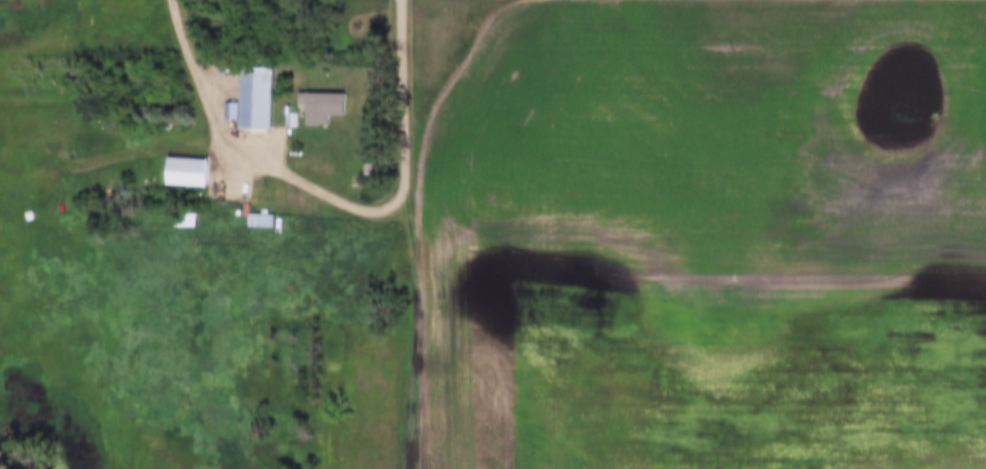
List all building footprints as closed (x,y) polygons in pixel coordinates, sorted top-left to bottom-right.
[(242,128),(273,128),(273,67),(242,67),(242,128)] [(346,93),(308,93),(308,125),(330,125),(330,115),(346,115),(346,93)] [(208,186),(208,159),(169,159),(169,186),(208,186)] [(177,227),(197,227),(197,215),(177,215),(177,227)]
